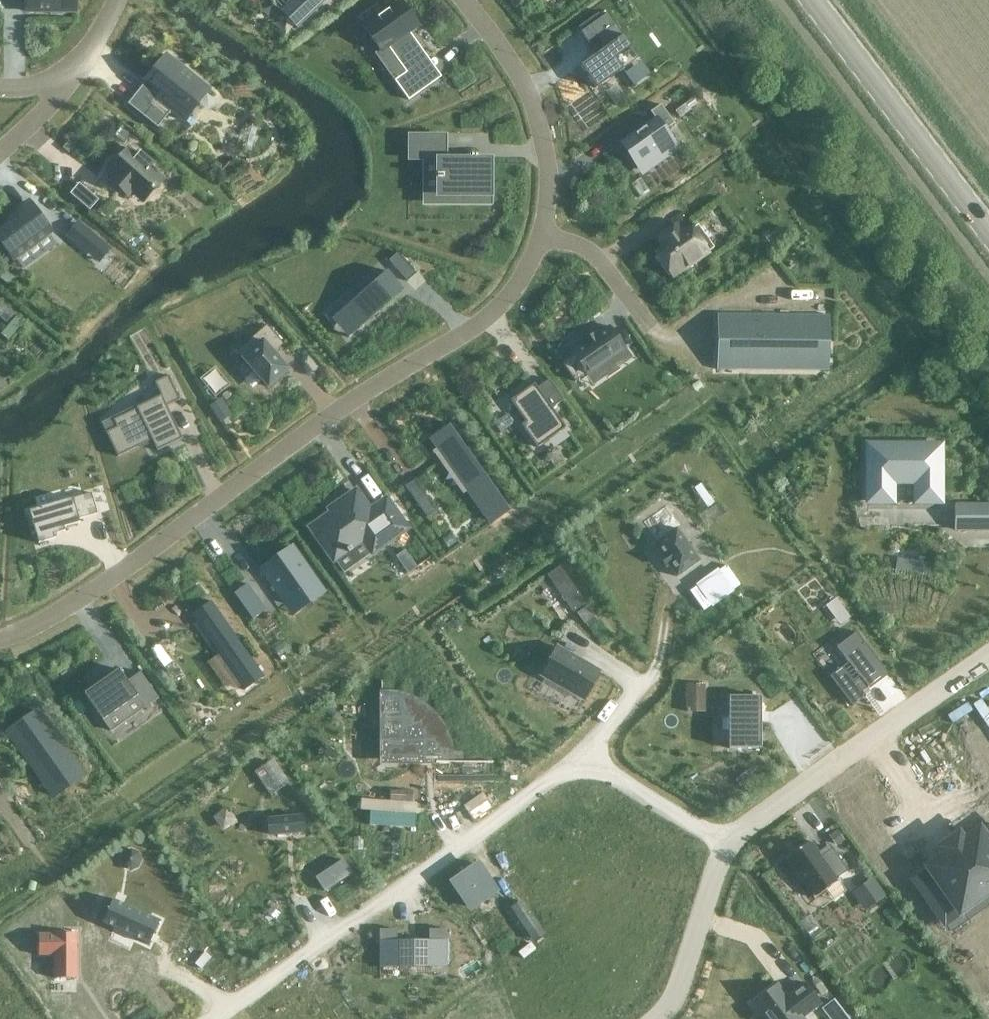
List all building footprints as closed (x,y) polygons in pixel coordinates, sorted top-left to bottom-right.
[(76,12),(76,0),(26,0),(26,12),(76,12)] [(280,10),(280,11),(281,10),(298,27),(297,28),(297,29),(327,0),(290,0),(280,10)] [(418,25),(401,2),(364,28),(381,51),(388,47),(405,71),(413,64),(416,68),(428,59),(412,36),(409,38),(406,33),(418,25)] [(605,48),(580,66),(596,88),(639,59),(607,13),(581,31),(590,43),(598,37),(605,48)] [(144,116),(158,127),(171,110),(184,120),(197,104),(192,100),(204,85),(167,55),(147,80),(162,93),(144,116)] [(407,72),(395,81),(409,100),(421,91),(407,72)] [(692,97),(684,102),(687,106),(695,101),(692,97)] [(685,104),(675,111),(680,117),(690,111),(685,104)] [(656,120),(646,128),(645,127),(635,134),(636,135),(622,144),(639,168),(673,144),(664,131),(674,124),(661,105),(650,112),(656,120)] [(412,138),(412,157),(441,157),(441,138),(412,138)] [(114,176),(110,180),(127,195),(131,191),(143,202),(163,179),(150,168),(153,164),(140,153),(138,156),(128,148),(108,170),(114,176)] [(489,202),(489,168),(468,168),(468,162),(457,162),(457,161),(439,161),(439,175),(437,175),(437,179),(439,179),(439,194),(460,194),(460,202),(489,202)] [(79,186),(70,196),(89,213),(98,203),(79,186)] [(30,202),(29,202),(29,203),(28,202),(28,203),(0,224),(0,239),(14,258),(13,259),(14,259),(14,258),(15,259),(15,258),(50,232),(50,233),(51,233),(50,232),(51,231),(50,232),(29,203),(30,202)] [(80,221),(69,235),(89,252),(101,237),(80,221)] [(714,248),(698,225),(684,235),(677,225),(658,239),(665,248),(657,254),(663,263),(661,264),(669,276),(671,274),(673,277),(714,248)] [(398,253),(389,261),(407,282),(416,274),(398,253)] [(387,271),(342,310),(359,329),(404,290),(387,271)] [(717,314),(717,361),(821,362),(821,341),(829,341),(829,315),(773,314),(773,321),(766,321),(766,314),(717,314)] [(266,325),(237,351),(268,387),(288,370),(273,353),(284,344),(266,325)] [(573,355),(562,363),(575,382),(586,374),(588,376),(600,367),(606,375),(619,366),(613,358),(626,349),(609,326),(598,334),(597,332),(581,343),(583,345),(572,353),(573,355)] [(18,339),(11,330),(0,338),(0,341),(5,348),(18,339)] [(161,395),(136,408),(137,409),(113,420),(117,427),(106,432),(118,457),(152,440),(157,451),(182,439),(167,406),(180,400),(168,376),(155,382),(161,395)] [(535,383),(510,400),(525,422),(521,425),(537,448),(566,428),(552,408),(564,400),(549,380),(538,388),(535,383)] [(220,399),(211,405),(221,421),(230,415),(220,399)] [(444,455),(491,522),(511,508),(482,466),(479,468),(470,455),(473,453),(452,425),(433,439),(441,451),(442,451),(445,455),(444,455)] [(869,446),(869,502),(893,502),(893,482),(917,482),(917,502),(941,502),(941,446),(869,446)] [(332,512),(311,528),(334,560),(347,551),(348,553),(352,550),(351,548),(363,540),(372,553),(407,528),(391,506),(374,517),(356,491),(330,509),(332,512)] [(91,493),(29,511),(39,544),(54,539),(53,535),(65,532),(64,528),(80,523),(79,519),(97,514),(91,493)] [(955,506),(955,530),(988,530),(988,506),(955,506)] [(677,528),(654,544),(662,556),(659,558),(666,567),(669,566),(677,577),(700,561),(677,528)] [(293,547),(262,569),(286,604),(318,582),(293,547)] [(406,550),(397,556),(404,565),(412,559),(406,550)] [(720,579),(712,585),(726,604),(735,598),(720,579)] [(243,605),(253,619),(266,610),(256,596),(243,605)] [(692,598),(683,604),(697,625),(706,619),(692,598)] [(836,598),(826,605),(832,613),(842,606),(836,598)] [(211,601),(191,615),(244,690),(245,690),(243,686),(261,674),(263,677),(264,676),(211,601)] [(588,606),(578,613),(584,622),(594,615),(588,606)] [(843,667),(830,676),(852,706),(865,696),(861,692),(868,687),(869,689),(888,674),(856,632),(837,647),(861,677),(854,682),(843,667)] [(557,647),(541,675),(583,699),(599,671),(557,647)] [(151,656),(143,662),(156,682),(164,676),(151,656)] [(84,694),(103,720),(136,697),(144,708),(159,698),(140,672),(127,681),(119,669),(84,694)] [(687,686),(687,712),(705,712),(705,686),(687,686)] [(381,690),(381,710),(383,710),(384,718),(388,718),(388,728),(388,729),(387,729),(386,730),(386,731),(386,732),(386,733),(387,734),(388,734),(388,756),(414,757),(415,757),(416,758),(417,759),(418,759),(419,759),(420,759),(421,759),(422,759),(423,759),(424,759),(424,758),(425,758),(426,757),(427,757),(434,763),(434,782),(493,782),(493,762),(465,762),(465,751),(454,752),(454,750),(453,748),(453,746),(453,744),(452,742),(451,740),(451,738),(450,736),(449,734),(449,732),(448,730),(447,728),(446,727),(445,725),(444,723),(443,721),(441,719),(440,718),(439,716),(437,714),(436,713),(435,711),(433,710),(432,708),(430,707),(428,706),(427,704),(425,703),(423,702),(421,701),(420,700),(418,699),(416,698),(414,697),(412,696),(410,695),(408,694),(406,694),(404,693),(402,693),(400,692),(398,692),(396,691),(394,691),(392,691),(390,690),(381,690)] [(761,697),(729,697),(729,749),(761,749),(761,697)] [(925,801),(988,763),(988,731),(988,729),(988,698),(976,705),(978,709),(967,715),(973,725),(947,741),(941,732),(899,757),(925,801)] [(8,731),(47,786),(75,766),(37,711),(8,731)] [(950,741),(970,722),(963,715),(943,733),(950,741)] [(270,796),(288,785),(272,761),(254,772),(270,796)] [(281,808),(254,827),(285,871),(313,850),(301,833),(303,832),(314,824),(289,789),(274,799),(281,808)] [(451,807),(462,824),(480,813),(470,796),(451,807)] [(407,843),(408,813),(352,811),(352,826),(365,827),(364,842),(407,843)] [(837,830),(829,836),(836,846),(844,840),(837,830)] [(944,921),(988,889),(988,831),(981,837),(978,833),(963,844),(958,837),(940,850),(945,857),(930,868),(932,871),(916,882),(944,921)] [(891,847),(903,868),(920,858),(908,837),(891,847)] [(811,841),(786,858),(814,898),(838,880),(837,878),(848,871),(832,848),(821,856),(811,841)] [(477,865),(452,882),(470,907),(494,890),(477,865)] [(872,879),(860,888),(871,904),(884,896),(872,879)] [(113,899),(102,923),(149,944),(159,921),(113,899)] [(397,930),(379,930),(379,967),(447,967),(446,929),(429,929),(429,940),(397,940),(397,930)] [(76,933),(38,934),(38,956),(54,956),(54,979),(77,979),(76,933)] [(753,1004),(765,1018),(803,1018),(802,1017),(820,1004),(804,983),(802,985),(803,986),(796,992),(795,990),(787,997),(778,985),(753,1004)] [(822,1010),(828,1018),(847,1018),(834,1002),(822,1010)] [(284,1013),(288,1011),(287,1010),(274,1018),(288,1018),(284,1013)]
